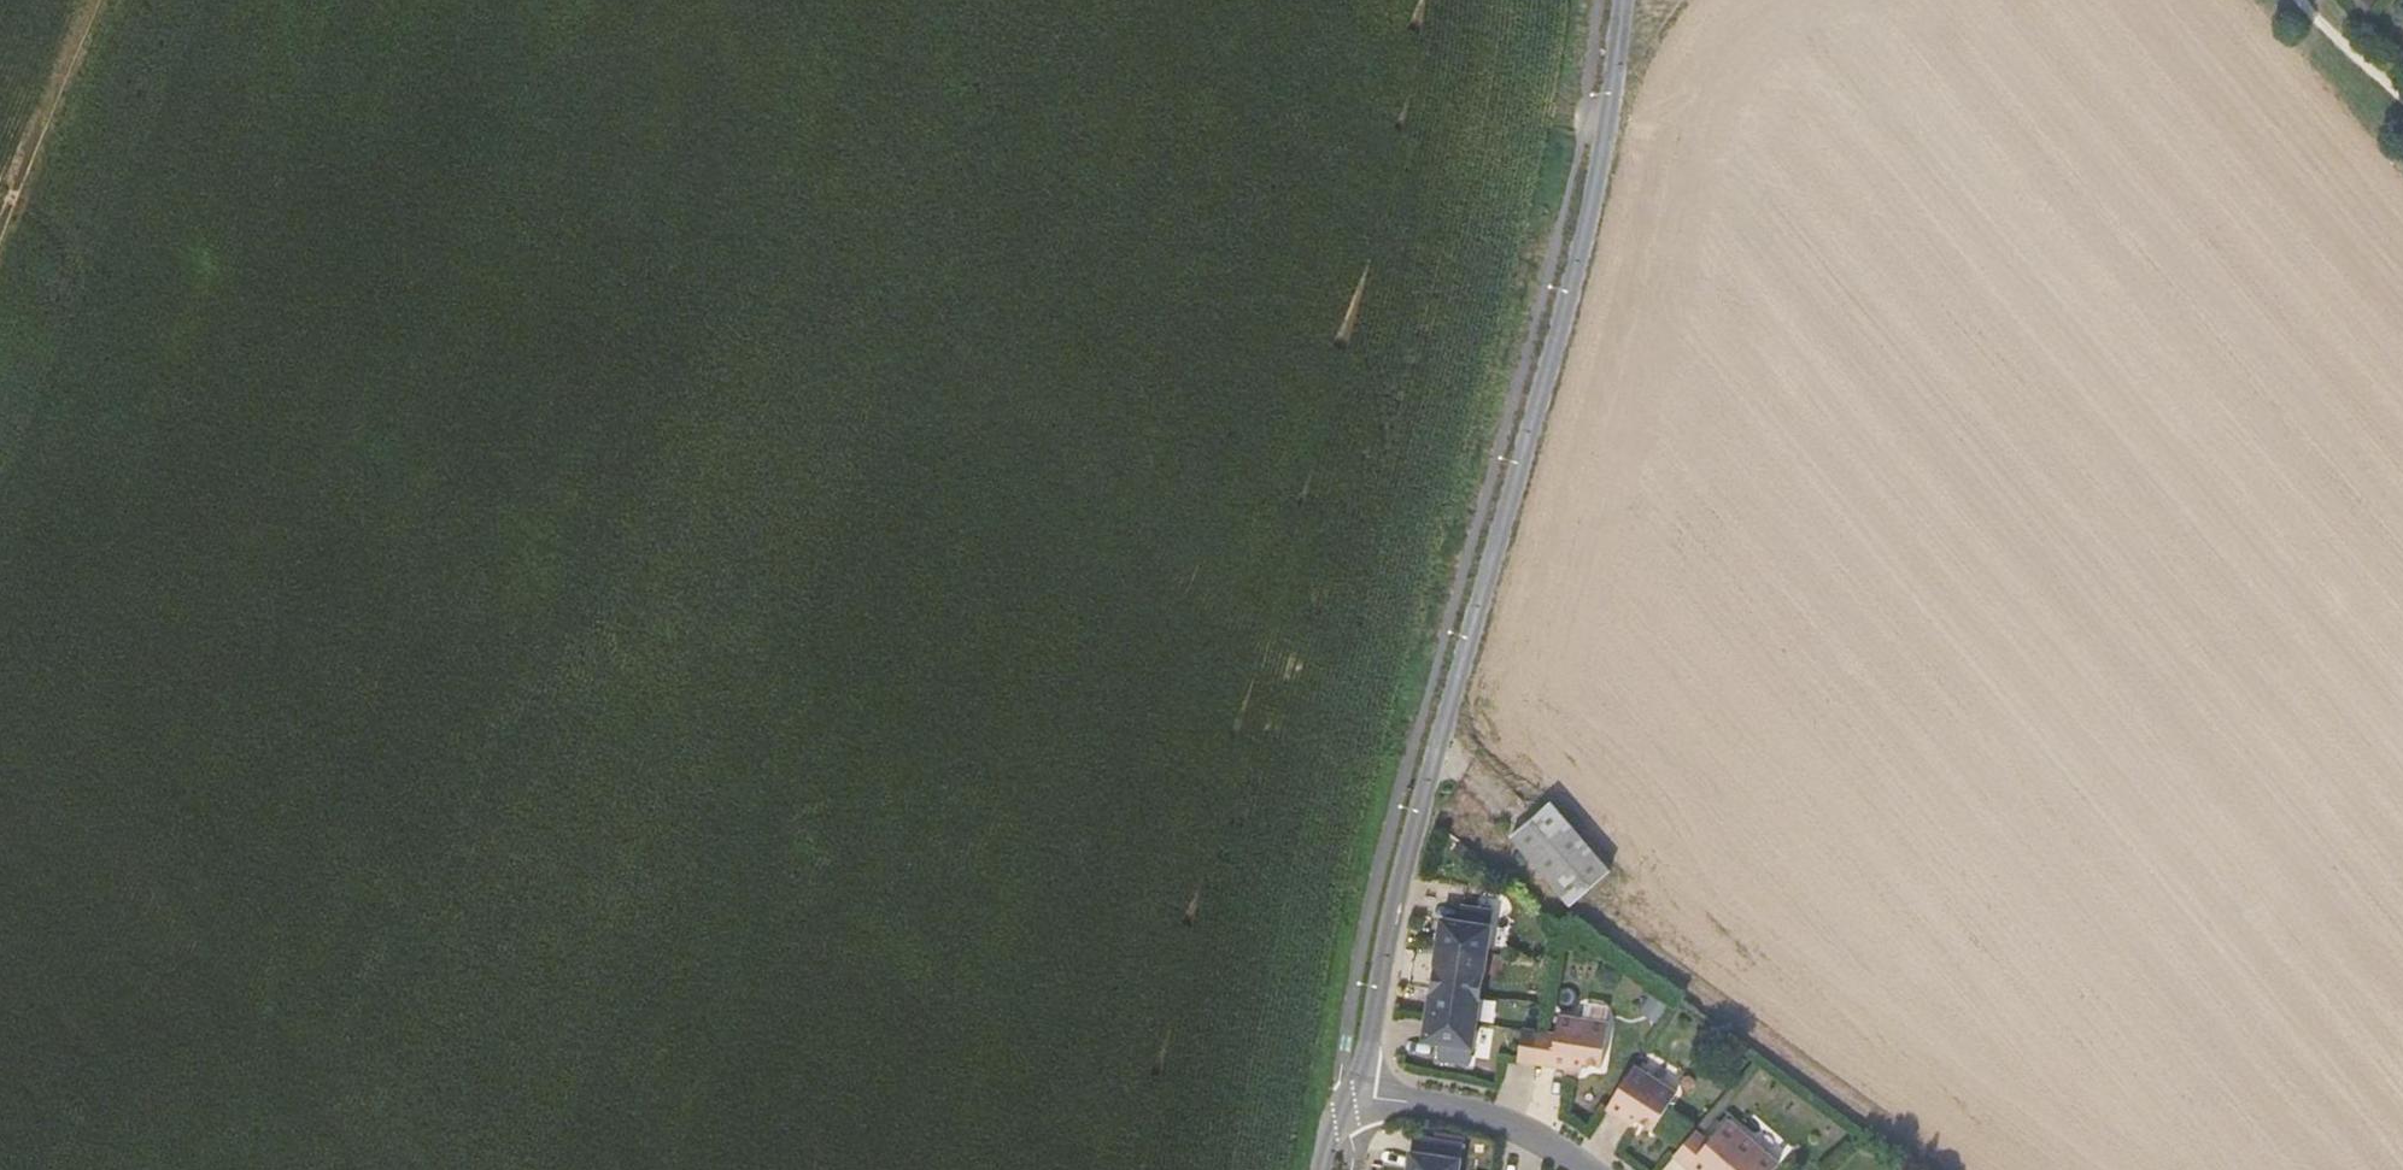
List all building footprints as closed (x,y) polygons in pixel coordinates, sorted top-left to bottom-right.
[(1551,801),(1512,833),(1572,903),(1611,871),(1551,801)] [(1434,1059),(1466,1065),(1495,911),(1462,905),(1459,922),(1443,919),(1420,1040),(1437,1043),(1434,1059)] [(1639,1012),(1658,1024),(1670,1007),(1651,994),(1639,1012)] [(1523,1029),(1517,1061),(1581,1071),(1582,1064),(1601,1067),(1608,1024),(1558,1016),(1555,1034),(1523,1029)] [(1633,1066),(1606,1110),(1633,1126),(1637,1120),(1652,1130),(1676,1092),(1633,1066)] [(1669,1155),(1686,1169),(1768,1169),(1774,1163),(1723,1119),(1703,1141),(1691,1130),(1669,1155)] [(1413,1136),(1410,1153),(1427,1156),(1430,1139),(1413,1136)] [(1430,1139),(1427,1156),(1410,1153),(1408,1169),(1458,1169),(1462,1144),(1430,1139)]
